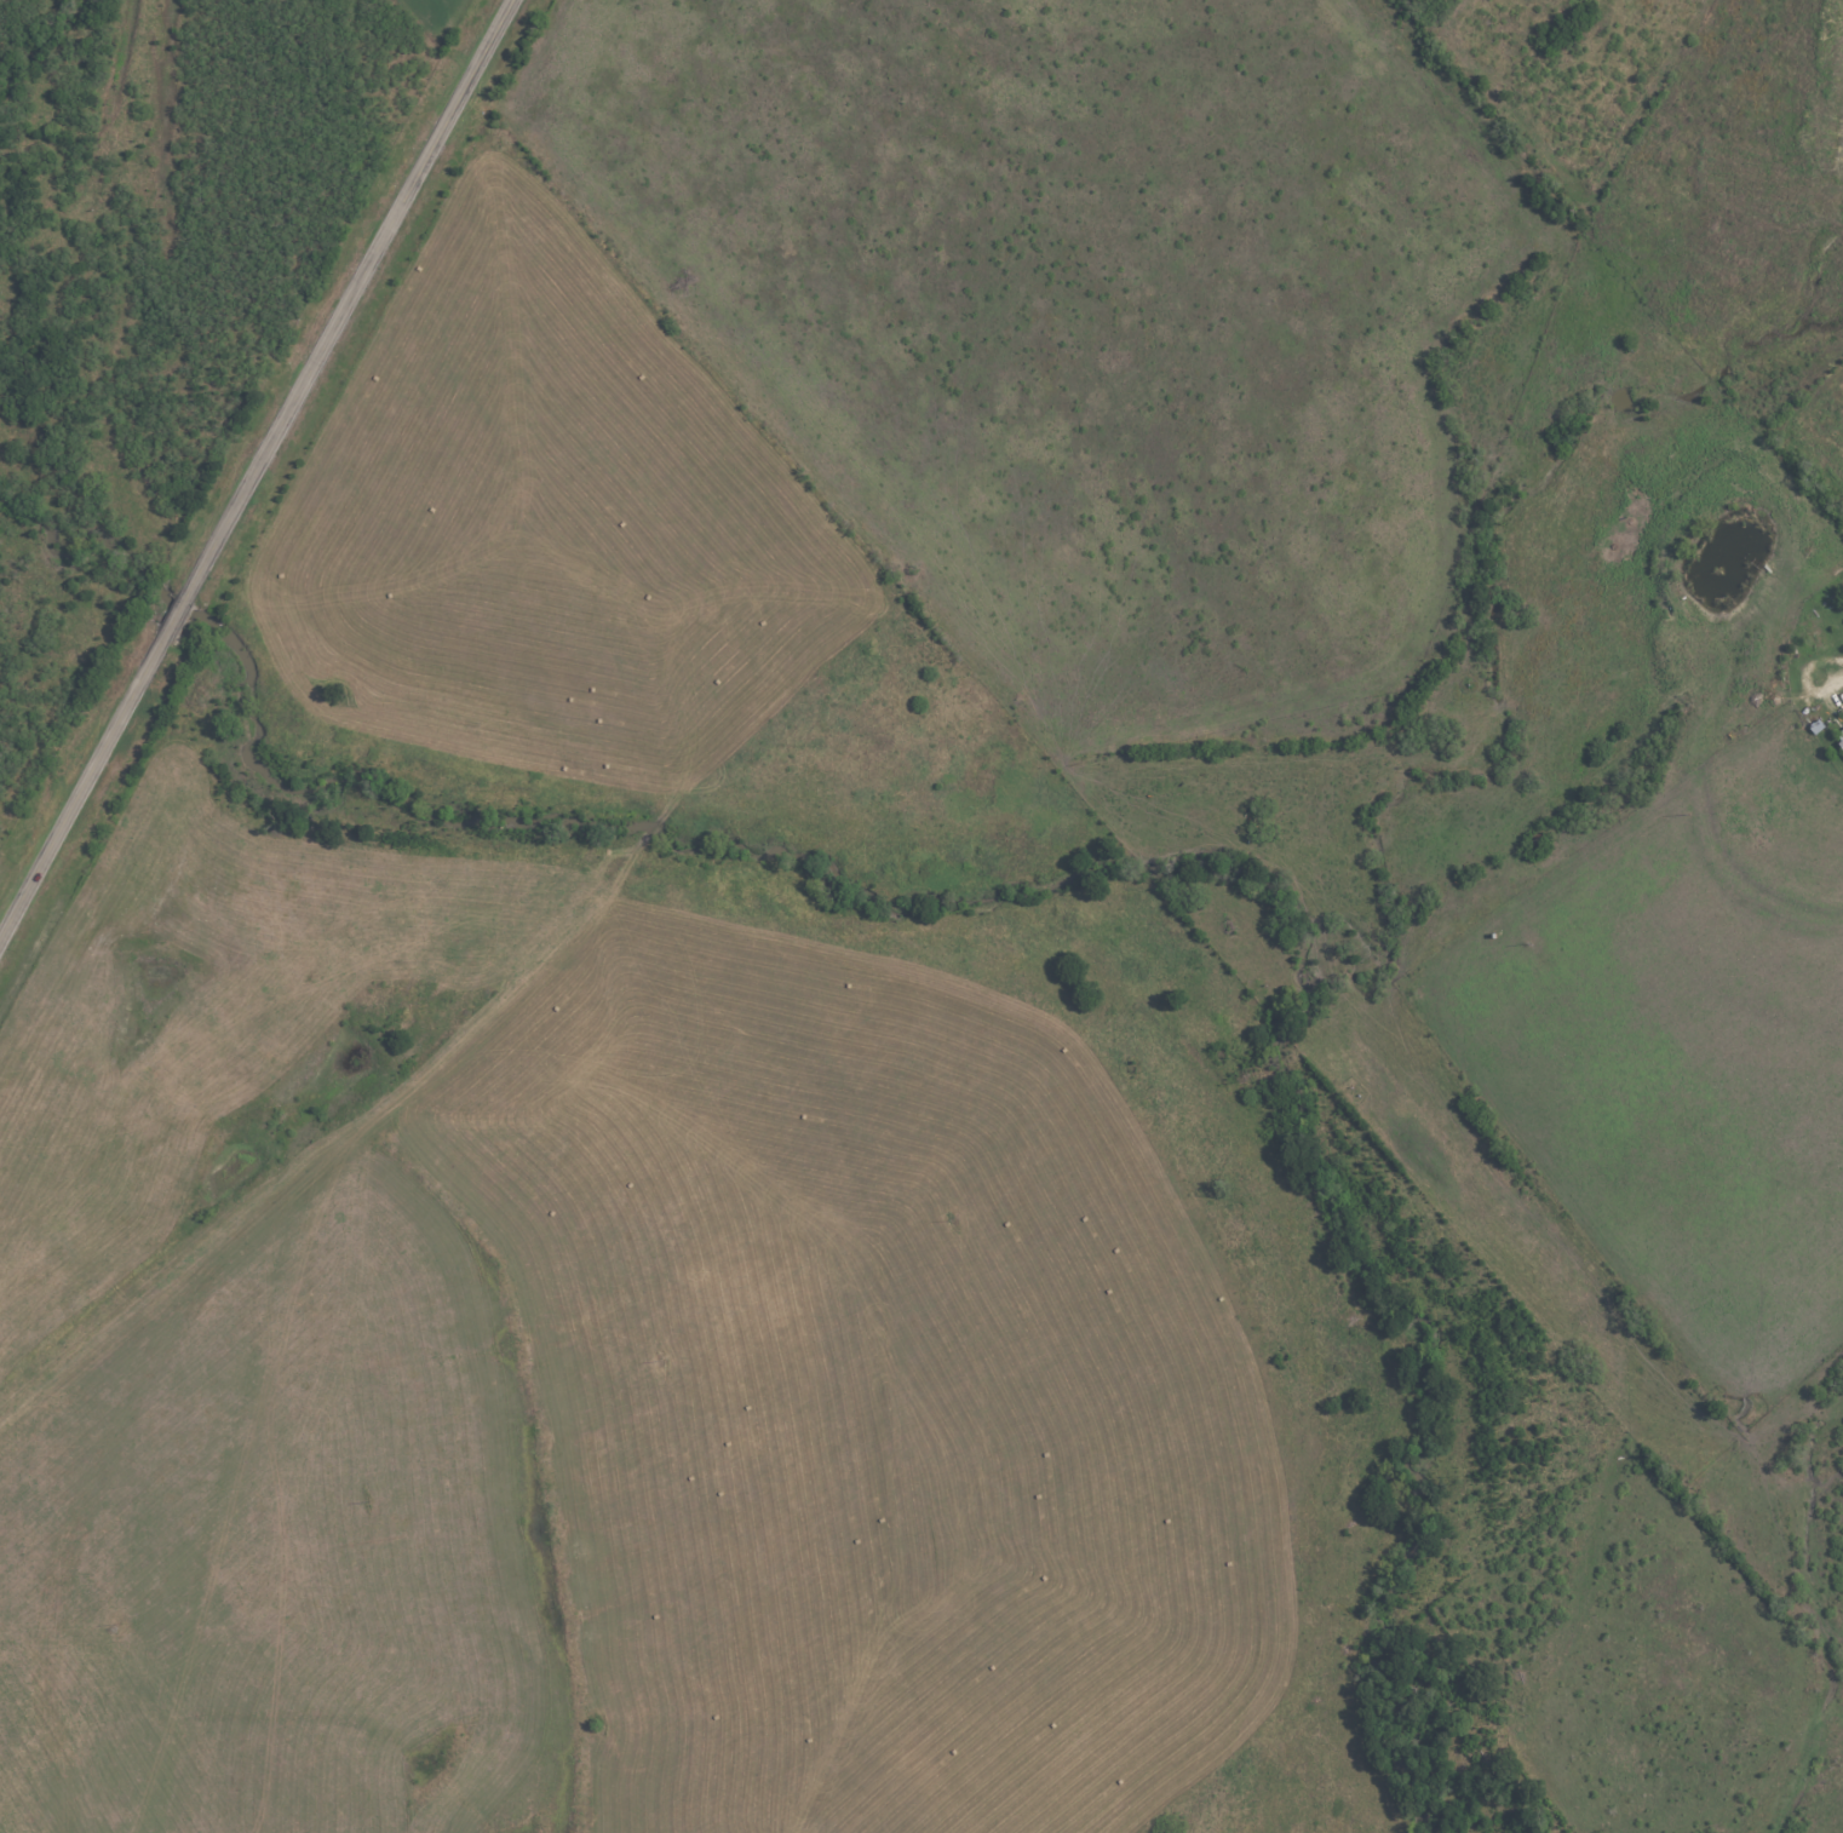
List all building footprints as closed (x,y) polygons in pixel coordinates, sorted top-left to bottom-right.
[(1842,750),(1842,729),(1833,737),(1842,750)]
